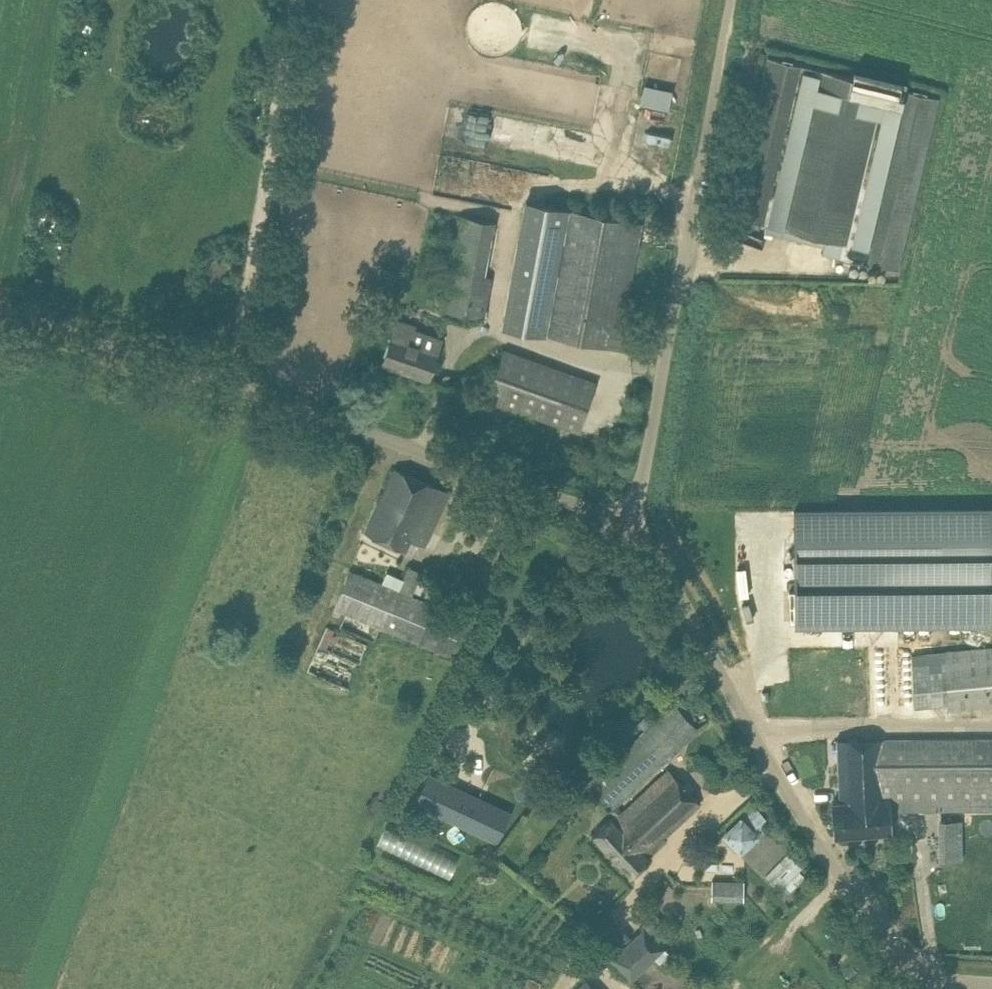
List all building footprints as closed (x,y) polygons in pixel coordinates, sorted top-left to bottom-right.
[(823,245),(821,251),(861,260),(898,269),(939,96),(902,87),(851,76),(817,68),(768,56),(730,215),(765,223),(763,231),(823,245)] [(525,201),(502,325),(629,349),(639,296),(628,294),(641,222),(525,201)] [(444,313),(484,321),(493,276),(486,275),(485,275),(453,269),(444,313)] [(384,362),(427,377),(441,338),(397,323),(384,362)] [(487,398),(579,431),(597,381),(505,348),(487,398)] [(366,533),(402,550),(407,538),(425,546),(450,491),(396,467),(366,533)] [(790,621),(991,620),(991,509),(796,510),(796,589),(789,589),(790,621)] [(351,568),(335,607),(346,612),(380,626),(401,634),(450,654),(465,616),(412,594),(400,589),(404,578),(387,571),(383,582),(351,568)] [(308,670),(349,688),(368,642),(327,625),(308,670)] [(946,650),(950,704),(950,707),(991,704),(991,647),(989,647),(946,650)] [(613,817),(646,853),(701,803),(669,768),(622,811),(615,804),(697,729),(675,704),(588,783),(616,814),(613,817)] [(890,809),(991,809),(991,738),(857,737),(837,739),(839,775),(859,774),(860,784),(882,782),(883,798),(889,798),(890,809)] [(890,809),(889,798),(883,798),(882,782),(860,784),(859,774),(839,775),(841,801),(833,801),(835,835),(892,831),(890,809)] [(460,793),(448,818),(497,842),(509,817),(460,793)] [(650,857),(646,853),(613,817),(594,834),(631,874),(650,857)] [(934,817),(935,859),(960,858),(959,817),(934,817)] [(741,820),(728,832),(741,846),(754,833),(741,820)] [(373,842),(447,876),(457,855),(382,821),(373,842)] [(751,858),(782,889),(804,868),(772,836),(751,858)] [(744,879),(712,878),(711,898),(744,899),(744,879)] [(629,981),(662,950),(641,926),(607,957),(629,981)] [(572,988),(594,988),(584,978),(572,988)]
